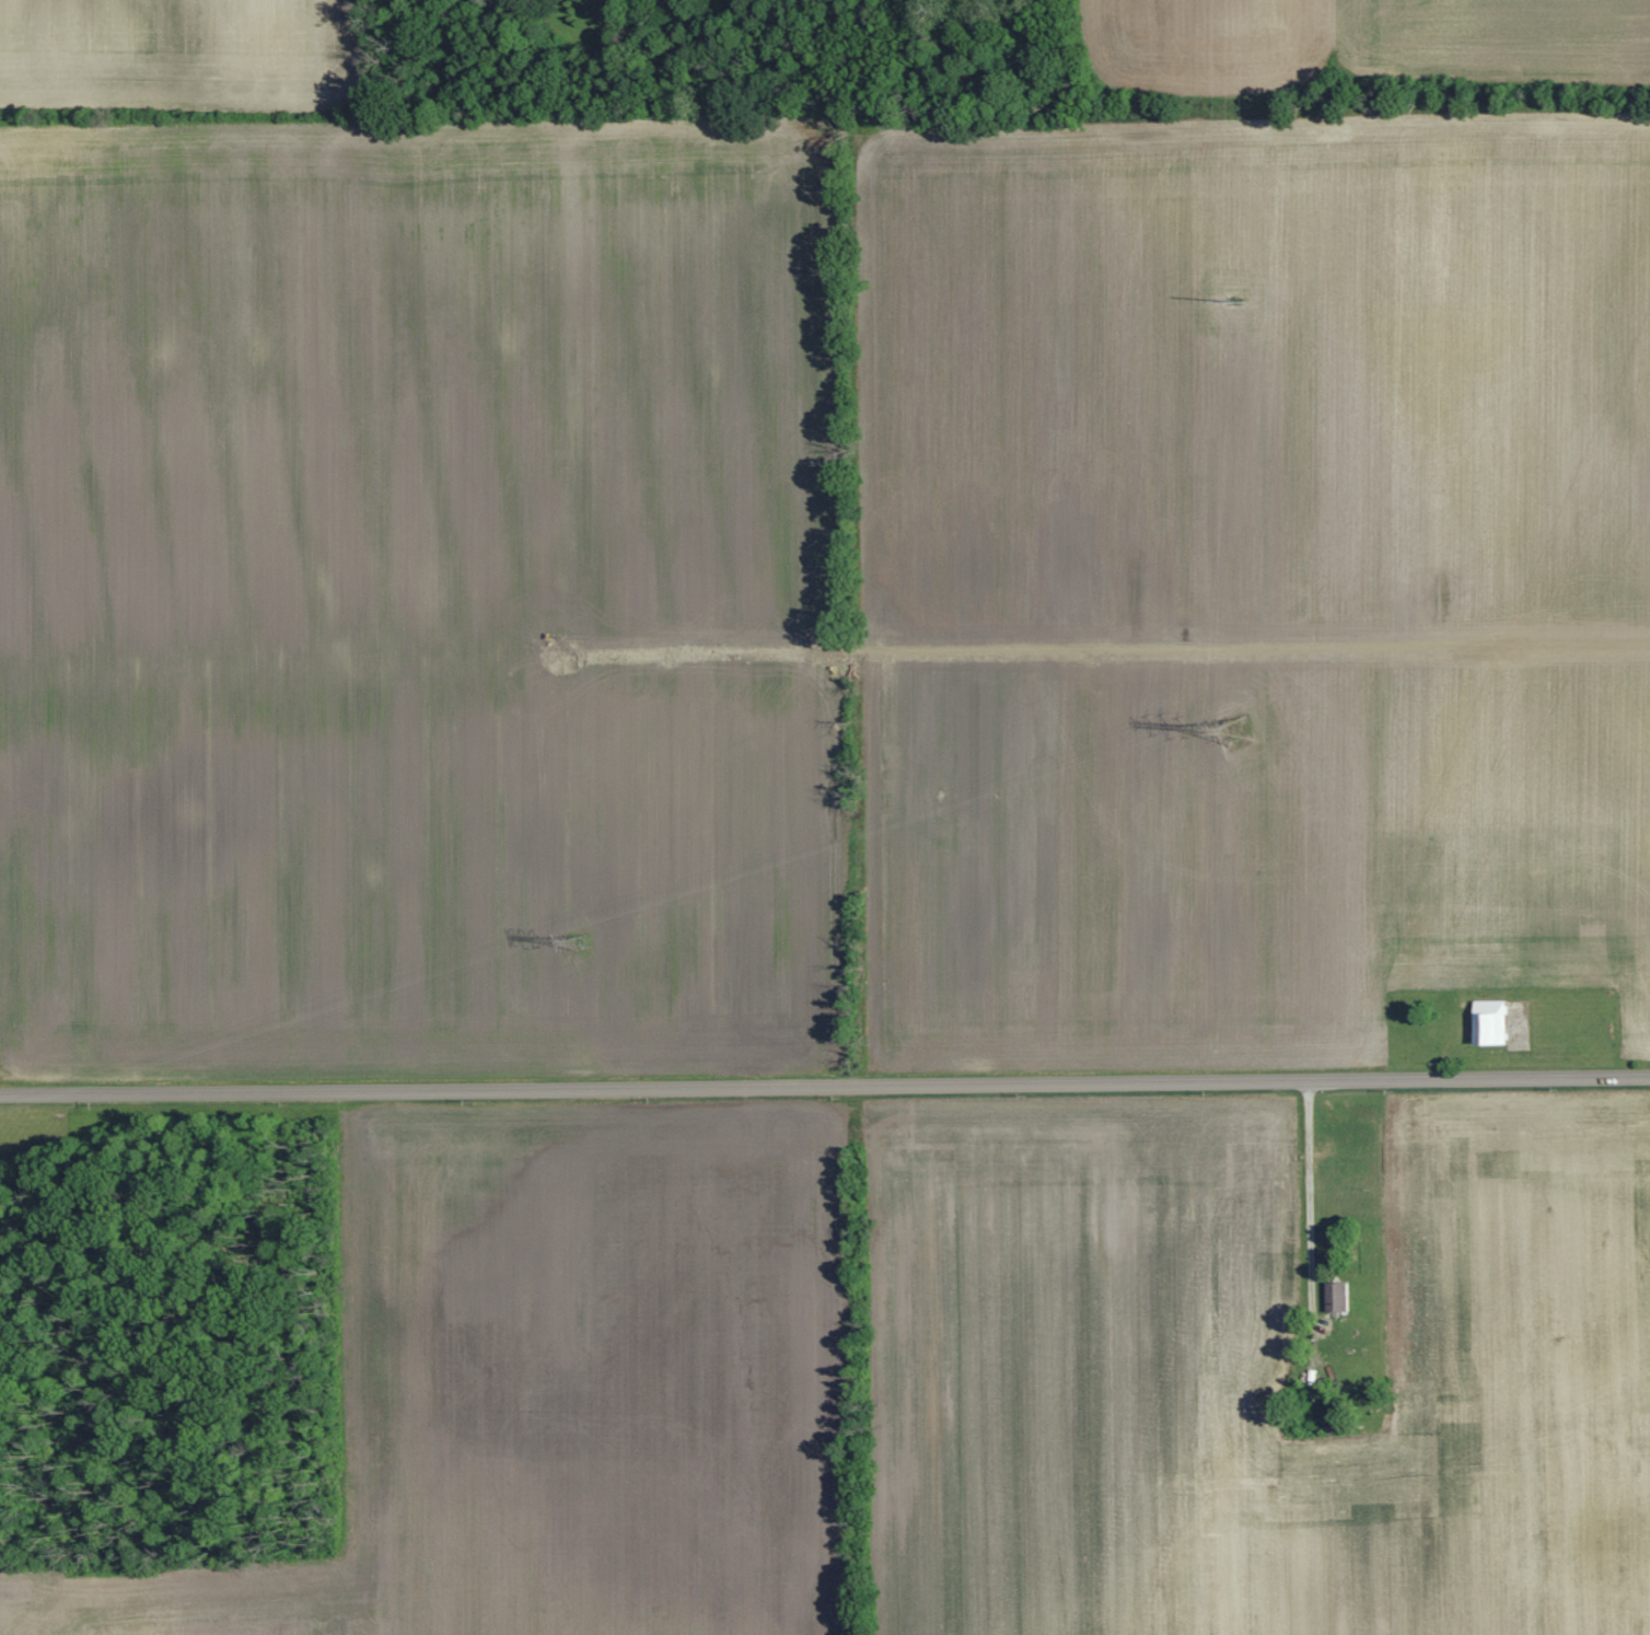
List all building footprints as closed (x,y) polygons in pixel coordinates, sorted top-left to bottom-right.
[(1473,1046),(1506,1045),(1505,1001),(1472,1002),(1473,1046)]
